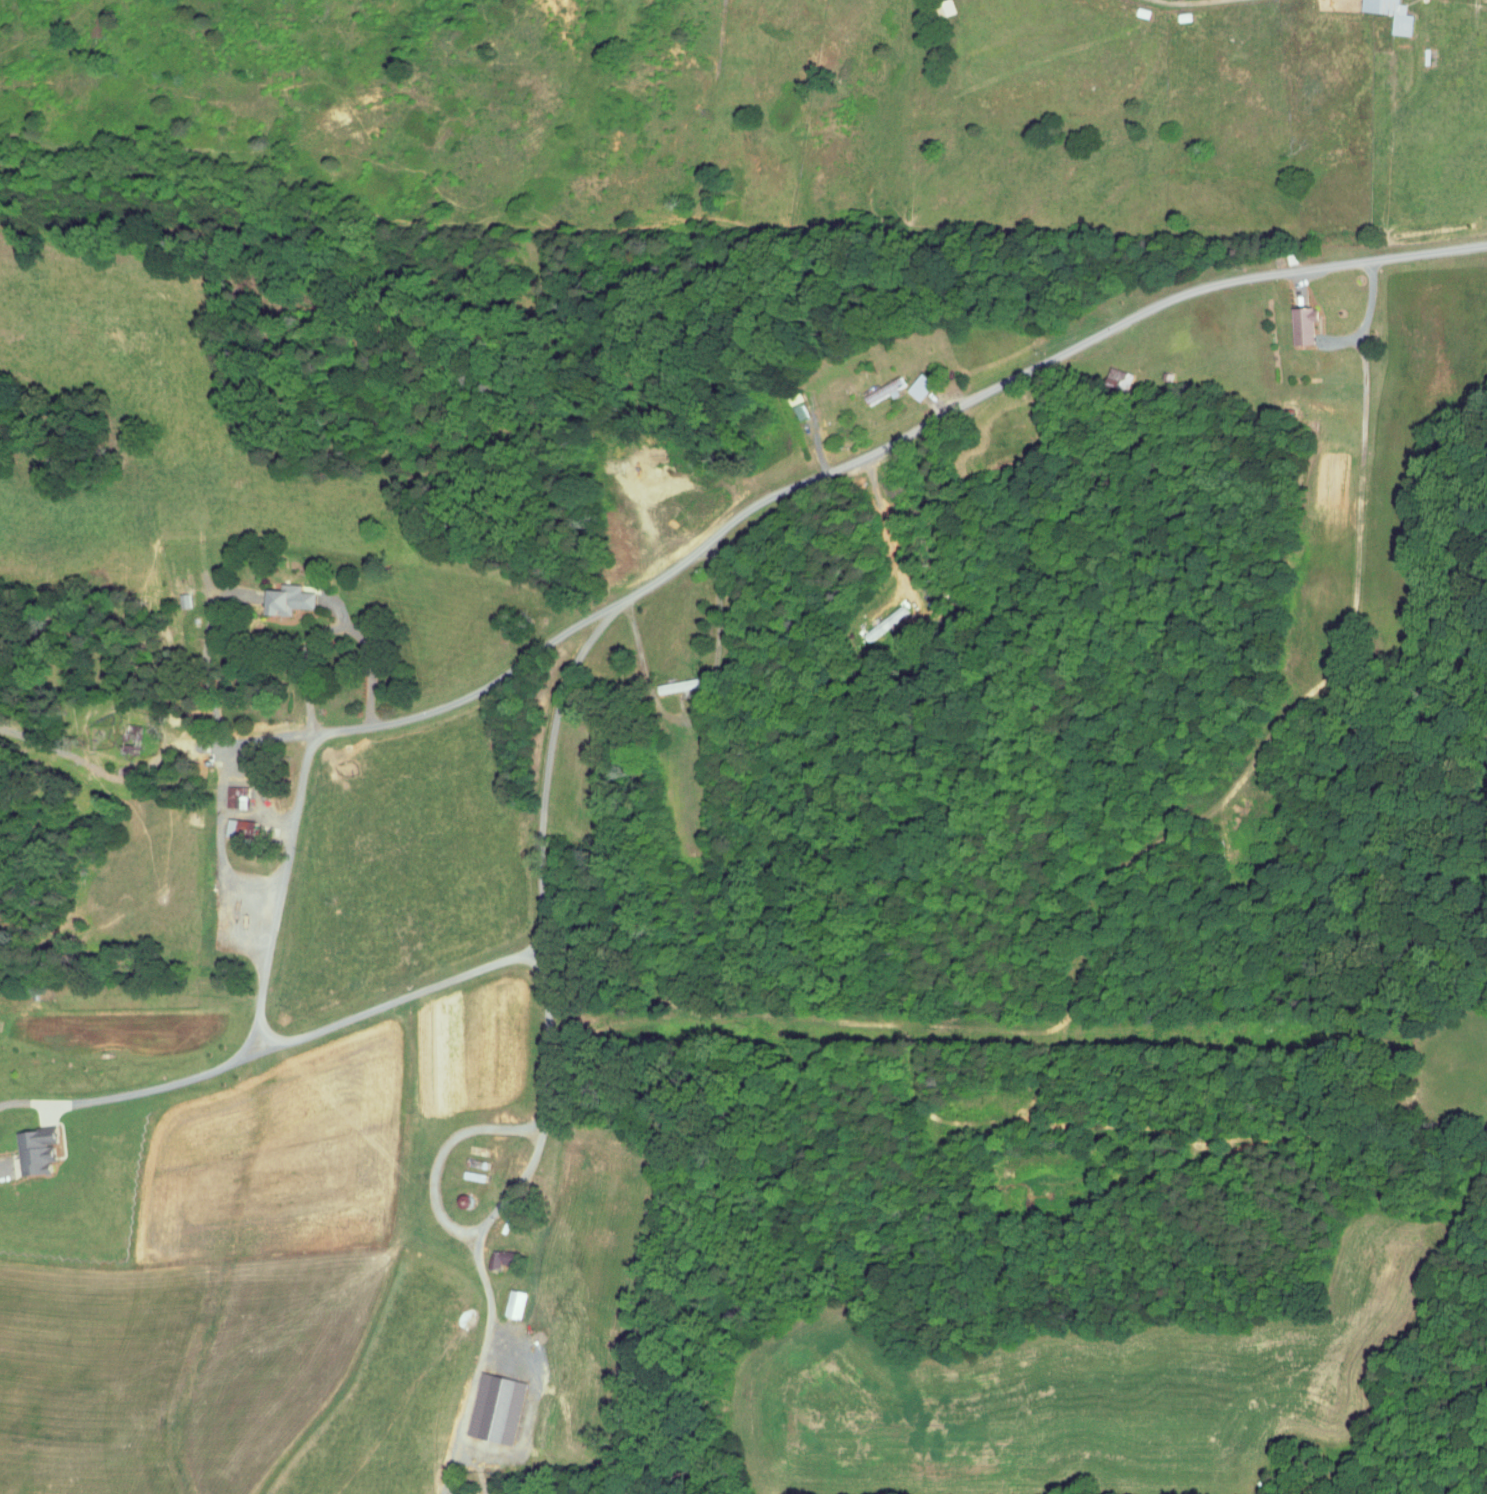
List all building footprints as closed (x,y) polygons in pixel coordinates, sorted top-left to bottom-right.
[(951,0),(941,0),(936,2),(942,17),(955,11),(951,0)] [(1360,10),(1391,13),(1389,34),(1410,35),(1412,13),(1404,13),(1405,3),(1398,2),(1398,0),(1360,0),(1360,10)] [(1313,343),(1312,320),(1317,320),(1316,306),(1291,307),(1292,343),(1313,343)] [(1127,390),(1132,373),(1110,366),(1104,383),(1127,390)] [(906,391),(920,401),(933,381),(919,372),(906,391)] [(896,388),(904,384),(900,376),(863,395),(868,404),(890,393),(892,397),(899,394),(896,388)] [(188,574),(175,575),(177,608),(190,607),(188,574)] [(314,592),(300,591),(300,584),(281,583),(281,589),(265,589),(264,614),(287,615),(287,608),(314,609),(314,592)] [(861,633),(867,641),(907,613),(902,605),(861,633)] [(658,692),(701,688),(700,678),(658,683),(658,692)] [(120,750),(137,754),(143,727),(125,724),(120,750)] [(246,786),(226,786),(226,807),(246,808),(246,786)] [(226,836),(246,837),(247,820),(227,819),(226,836)] [(20,1177),(49,1173),(48,1162),(56,1161),(52,1127),(14,1132),(20,1177)] [(499,1270),(499,1265),(513,1266),(514,1252),(490,1250),(489,1269),(499,1270)] [(503,1315),(520,1319),(526,1293),(509,1289),(503,1315)] [(467,1437),(514,1445),(525,1381),(478,1373),(467,1437)]
